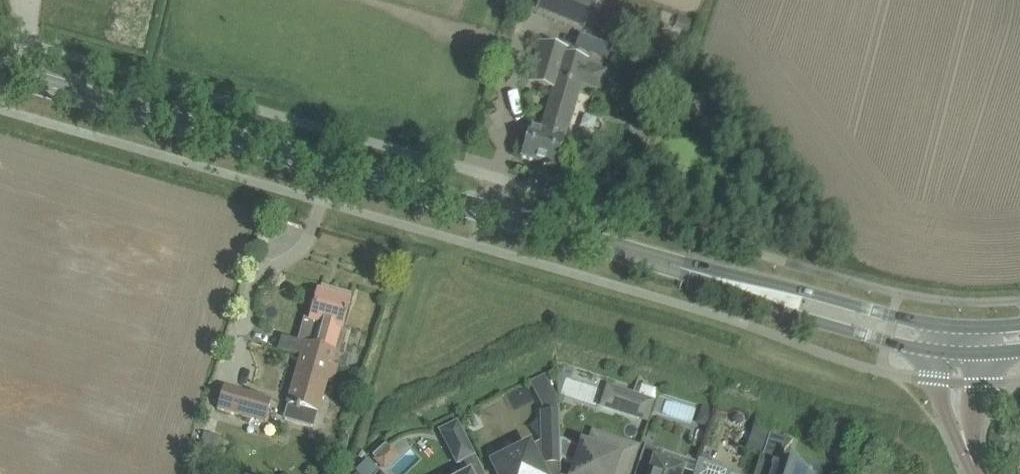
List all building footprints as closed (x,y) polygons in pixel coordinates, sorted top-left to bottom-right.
[(584,28),(596,0),(541,0),(537,8),(584,28)] [(679,16),(675,27),(689,32),(693,20),(679,16)] [(556,168),(580,86),(580,85),(601,91),(607,71),(588,65),(590,59),(569,53),(570,49),(541,41),(536,56),(529,81),(554,88),(542,130),(530,127),(521,158),(556,168)] [(343,327),(346,314),(351,295),(322,287),(320,292),(318,291),(313,310),(310,321),(324,325),(319,346),(305,343),(301,355),(333,364),(334,359),(339,360),(347,328),(343,327)] [(319,413),(333,364),(301,355),(287,404),(319,413)] [(273,399),(224,385),(216,409),(266,423),(273,399)] [(493,464),(498,473),(543,473),(538,463),(543,461),(543,464),(561,464),(560,444),(559,413),(557,413),(557,398),(550,385),(535,393),(542,406),(542,413),(543,440),(530,447),(529,446),(493,464)] [(624,389),(616,412),(648,422),(655,399),(624,389)] [(476,456),(458,420),(440,429),(458,465),(476,456)] [(211,449),(214,434),(203,431),(199,446),(211,449)] [(763,456),(761,465),(772,469),(774,465),(776,466),(777,461),(793,441),(771,433),(763,456)] [(630,464),(635,448),(595,435),(590,449),(584,447),(575,473),(627,473),(630,464)] [(645,445),(640,462),(636,473),(682,473),(683,470),(664,464),(661,458),(663,451),(645,445)] [(771,473),(822,473),(817,466),(793,457),(789,470),(776,466),(774,465),(772,469),(771,473)] [(729,470),(699,460),(694,473),(727,473),(729,470)]
